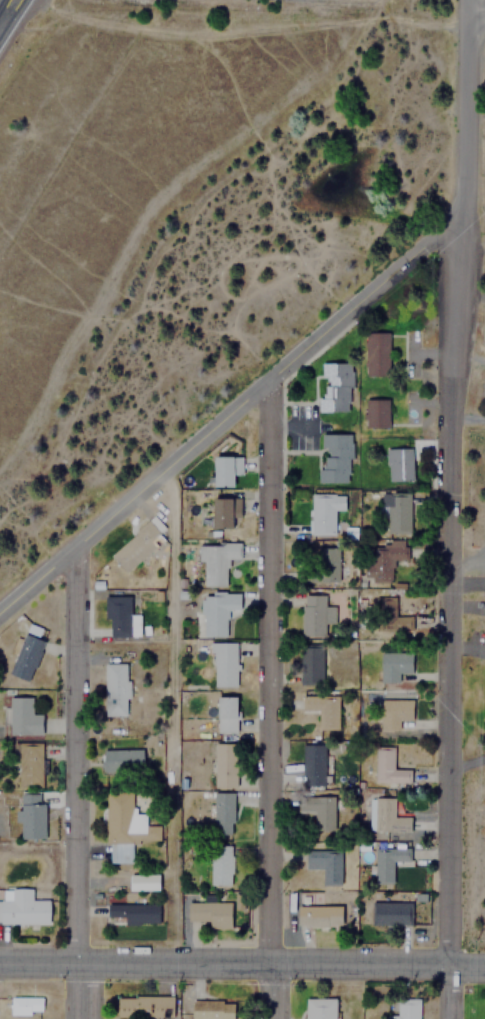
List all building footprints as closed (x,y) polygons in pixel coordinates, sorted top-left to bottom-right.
[(388,334),(365,334),(365,375),(388,375),(388,334)] [(348,412),(349,363),(320,362),(319,411),(348,412)] [(387,399),(365,399),(365,427),(387,427),(387,399)] [(348,434),(319,433),(319,482),(348,482),(348,434)] [(410,480),(410,447),(385,447),(385,480),(410,480)] [(213,456),(213,486),(232,486),(232,456),(213,456)] [(235,475),(244,475),(244,457),(235,456),(235,475)] [(409,532),(409,492),(387,492),(387,532),(409,532)] [(333,533),(333,510),(344,510),(344,494),(310,494),(310,533),(333,533)] [(232,499),(212,499),(212,528),(232,528),(232,499)] [(163,541),(157,532),(162,529),(153,515),(106,548),(122,570),(163,541)] [(404,539),(377,540),(377,563),(363,563),(363,581),(393,580),(392,560),(404,559),(404,539)] [(225,585),(225,559),(238,559),(238,543),(199,543),(198,585),(225,585)] [(304,582),(338,581),(337,547),(303,547),(304,582)] [(239,609),(239,592),(199,593),(200,636),(226,635),(225,609),(239,609)] [(324,594),(301,594),(301,635),(324,635),(324,594)] [(129,595),(104,595),(104,618),(108,618),(108,636),(138,637),(138,615),(129,615),(129,595)] [(410,630),(410,615),(396,615),(396,597),(375,597),(375,630),(410,630)] [(9,673),(28,681),(44,640),(34,636),(37,629),(28,625),(9,673)] [(236,685),(236,641),(209,641),(209,685),(236,685)] [(298,646),(298,685),(321,685),(321,646),(298,646)] [(410,652),(379,652),(379,682),(398,682),(398,673),(410,673),(410,652)] [(127,716),(127,663),(103,663),(103,716),(127,716)] [(216,732),(236,732),(236,695),(216,695),(216,732)] [(8,734),(41,734),(41,713),(31,713),(31,696),(8,696),(8,734)] [(316,711),(316,730),(337,730),(337,696),(300,696),(300,711),(316,711)] [(379,731),(398,731),(398,720),(410,720),(410,700),(379,700),(379,731)] [(213,787),(235,787),(235,742),(213,742),(213,787)] [(15,778),(42,778),(42,743),(15,743),(15,778)] [(323,744),(300,744),(300,785),(323,785),(323,744)] [(372,783),(407,782),(407,769),(392,770),(392,747),(372,747),(372,783)] [(143,770),(143,750),(102,750),(102,770),(143,770)] [(107,863),(132,863),(132,840),(160,840),(160,825),(146,825),(146,812),(133,812),(133,792),(107,792),(107,863)] [(232,792),(212,792),(212,832),(232,832),(232,792)] [(45,838),(45,796),(18,796),(18,838),(45,838)] [(333,831),(333,796),(297,796),(297,811),(313,811),(313,831),(333,831)] [(371,798),(371,832),(409,832),(409,817),(393,817),(393,798),(371,798)] [(209,885),(232,885),(232,847),(209,847),(209,885)] [(393,882),(393,863),(409,863),(409,849),(374,849),(374,882),(393,882)] [(340,884),(340,850),(305,850),(305,865),(326,865),(326,884),(340,884)] [(48,923),(48,900),(30,899),(30,888),(4,888),(4,900),(0,900),(0,923),(48,923)] [(231,902),(187,902),(187,923),(209,923),(209,928),(231,928),(231,902)] [(370,902),(370,925),(409,925),(409,902),(370,902)] [(158,904),(107,904),(107,924),(158,924),(158,904)] [(341,926),(341,905),(297,905),(297,926),(341,926)] [(41,996),(9,996),(9,1014),(41,1014),(41,996)] [(172,996),(116,996),(116,1018),(172,1018),(172,996)] [(305,997),(305,1018),(335,1018),(335,997),(305,997)] [(395,1000),(396,1014),(387,1015),(387,1018),(418,1018),(418,999),(395,1000)] [(191,1018),(233,1018),(233,1000),(191,1000),(191,1018)]
